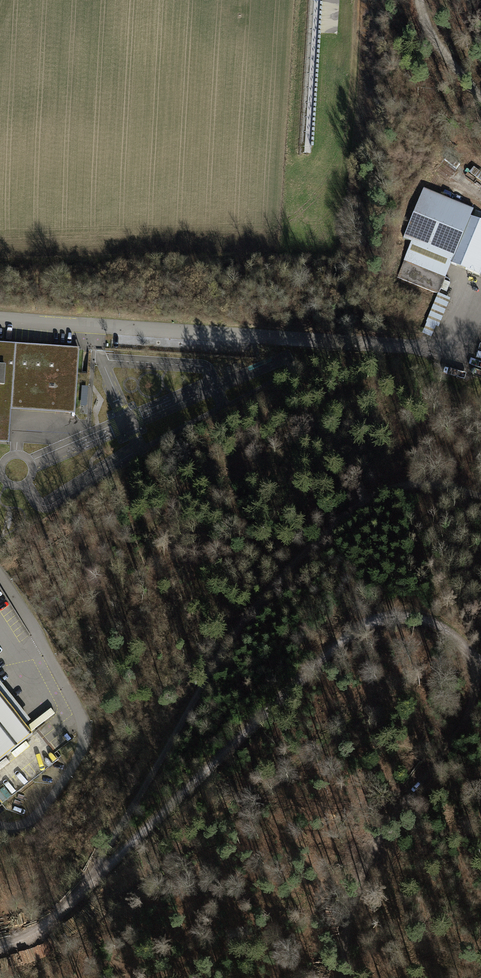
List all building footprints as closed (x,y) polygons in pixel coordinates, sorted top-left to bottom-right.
[(444,160),(455,168),(459,163),(448,155),(444,160)] [(457,171),(445,165),(440,175),(451,181),(457,171)] [(480,179),(480,170),(474,165),(469,172),(467,171),(463,176),(474,183),(478,177),(480,179)] [(473,209),(424,189),(403,239),(412,242),(398,277),(438,294),(440,290),(444,282),(451,264),(480,275),(480,272),(480,221),(470,217),(473,209)] [(438,327),(450,299),(438,294),(423,331),(432,335),(435,326),(438,327)] [(4,443),(7,410),(73,415),(79,349),(72,349),(0,344),(0,442),(4,443)] [(33,735),(0,692),(0,760),(33,735)]
